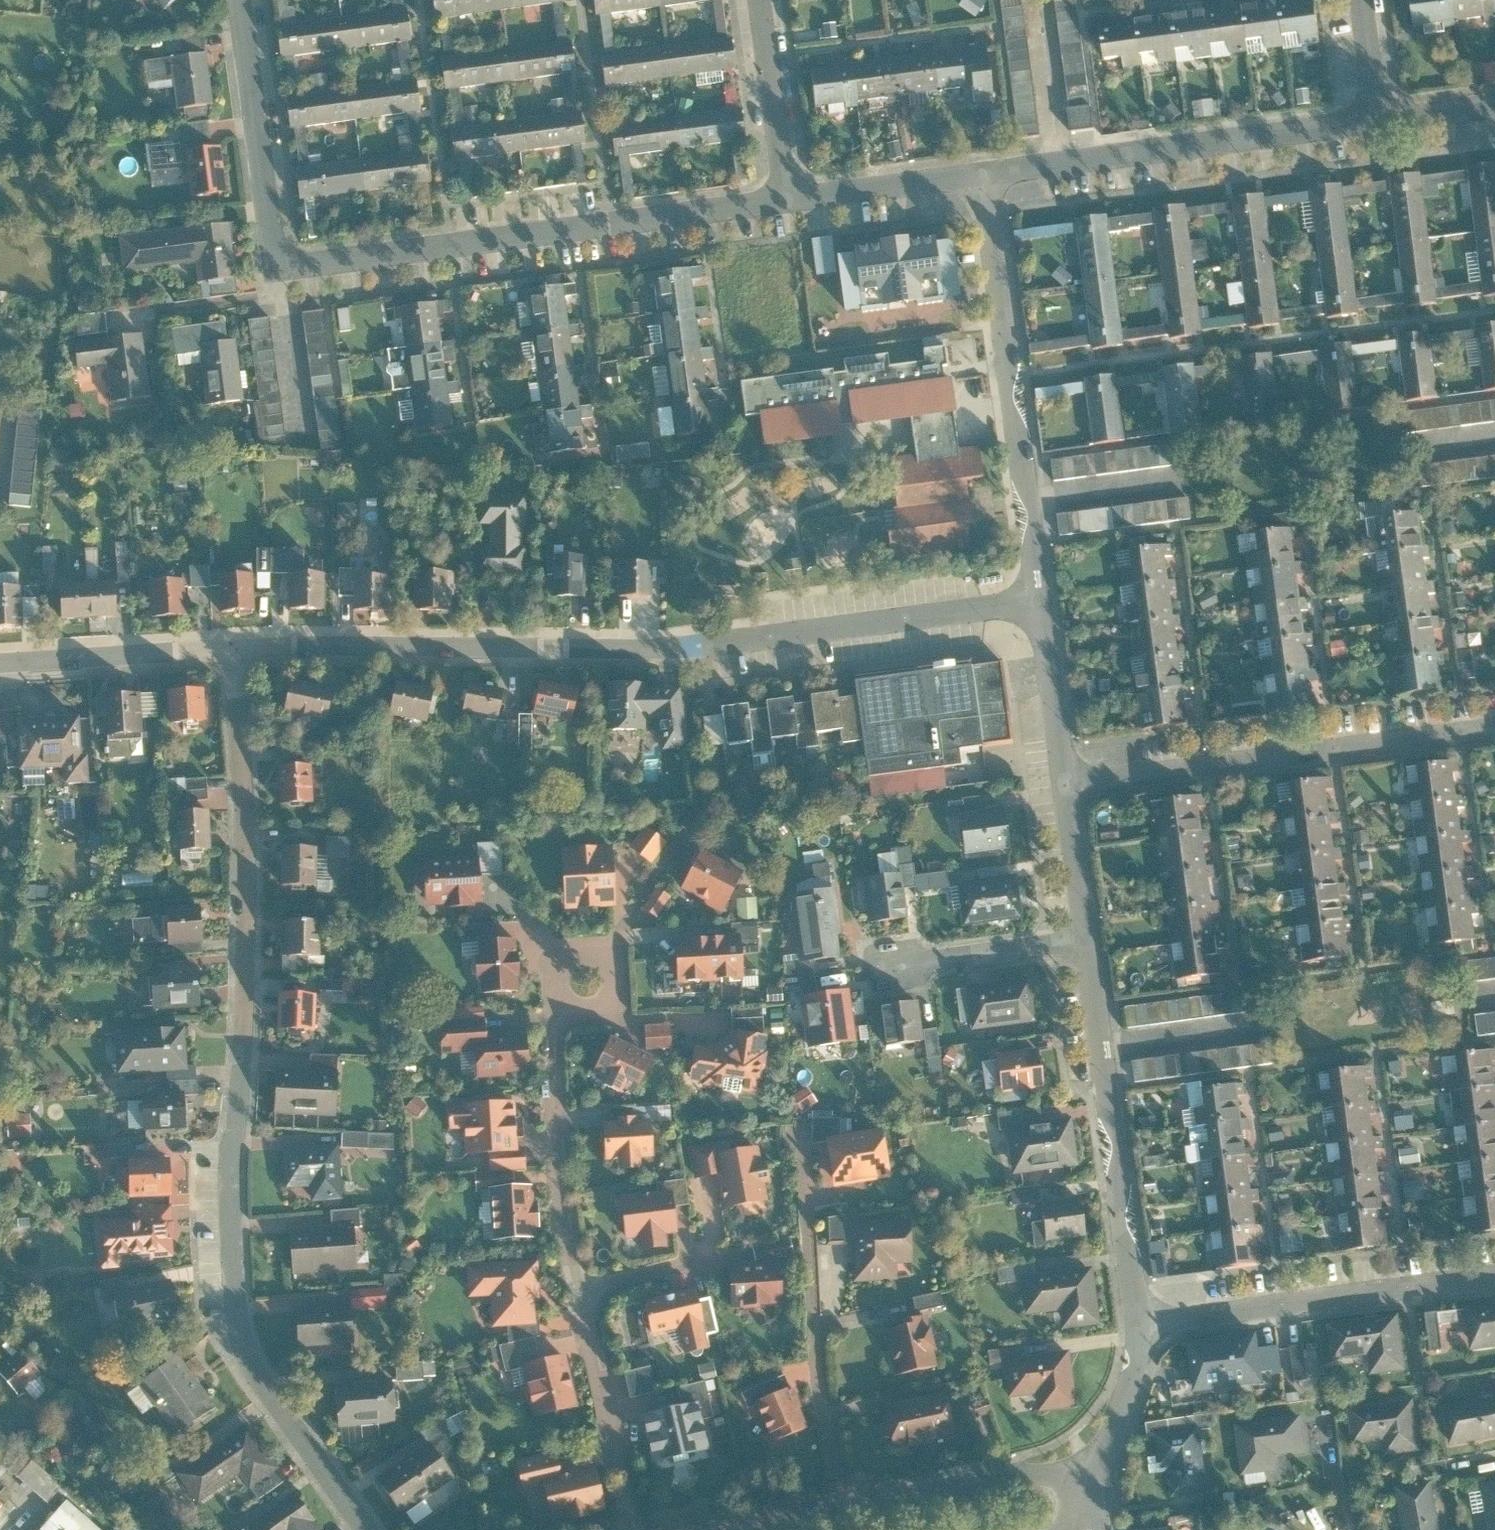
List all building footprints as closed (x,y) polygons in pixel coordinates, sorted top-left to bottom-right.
[(499,9),(498,0),(432,0),(434,18),(499,9)] [(499,9),(558,0),(498,0),(499,9)] [(594,14),(659,6),(658,0),(592,0),(594,14)] [(999,1),(1018,135),(1041,131),(1022,0),(1004,0),(999,1)] [(1072,129),(1096,127),(1077,0),(1053,0),(1072,129)] [(1284,34),(1302,32),(1303,43),(1321,42),(1316,0),(1300,0),(1281,2),(1284,34)] [(1412,25),(1442,22),(1443,27),(1454,25),(1454,19),(1451,0),(1409,0),(1412,25)] [(1454,19),(1483,16),(1484,21),(1494,19),(1494,16),(1494,14),(1493,0),(1451,0),(1454,19)] [(1245,6),(1249,40),(1267,38),(1268,48),(1286,46),(1284,34),(1281,2),(1245,6)] [(1245,6),(1209,11),(1213,44),(1231,42),(1232,53),(1250,51),(1249,40),(1245,6)] [(343,16),(346,47),(412,40),(408,9),(343,16)] [(1174,15),(1178,48),(1194,46),(1195,58),(1214,56),(1213,44),(1209,11),(1174,15)] [(1174,15),(1137,19),(1141,53),(1159,50),(1160,63),(1179,60),(1178,48),(1174,15)] [(346,47),(343,16),(278,23),(281,54),(346,47)] [(1101,23),(1105,57),(1123,55),(1124,67),(1142,65),(1141,53),(1137,19),(1101,23)] [(203,31),(179,34),(181,49),(205,47),(203,31)] [(731,36),(663,45),(667,77),(735,68),(731,36)] [(572,40),(505,48),(509,80),(576,72),(572,40)] [(892,57),(897,94),(926,90),(926,95),(940,94),(940,88),(934,52),(933,40),(919,42),(920,54),(892,57)] [(985,44),(934,52),(940,88),(970,83),(973,102),(992,100),(985,44)] [(599,53),(603,85),(667,77),(663,45),(599,53)] [(881,59),(852,63),(857,99),(885,96),(885,102),(898,100),(897,94),(892,57),(890,46),(880,48),(881,59)] [(439,57),(443,89),(509,80),(505,48),(439,57)] [(214,104),(206,52),(144,60),(147,82),(173,78),(177,109),(214,104)] [(838,65),(809,69),(814,105),(857,99),(852,63),(851,52),(837,53),(838,65)] [(1484,82),(1494,81),(1494,62),(1482,63),(1484,82)] [(351,87),(356,119),(421,111),(417,78),(351,87)] [(351,87),(286,95),(290,127),(356,119),(351,87)] [(674,116),(678,148),(744,140),(740,108),(674,116)] [(582,111),(516,119),(520,151),(586,143),(582,111)] [(609,124),(613,156),(678,148),(674,116),(609,124)] [(449,128),(453,160),(520,151),(516,119),(449,128)] [(190,195),(226,191),(220,146),(212,146),(209,120),(180,124),(181,140),(145,145),(149,172),(186,168),(190,195)] [(361,159),(365,190),(431,182),(427,150),(361,159)] [(361,159),(296,167),(300,198),(365,190),(361,159)] [(1472,227),(1494,224),(1494,164),(1464,168),(1472,227)] [(1396,239),(1426,235),(1417,173),(1387,177),(1396,239)] [(1315,251),(1349,247),(1341,185),(1307,190),(1315,251)] [(1236,261),(1270,257),(1261,195),(1228,200),(1236,261)] [(1157,274),(1192,269),(1183,203),(1148,208),(1157,274)] [(1106,218),(1071,222),(1079,285),(1114,280),(1106,218)] [(229,222),(118,236),(122,271),(196,262),(199,282),(210,281),(237,277),(229,222)] [(1472,227),(1482,298),(1494,296),(1494,224),(1472,227)] [(1426,235),(1396,239),(1406,307),(1436,302),(1426,235)] [(812,239),(816,275),(837,273),(832,237),(812,239)] [(838,256),(846,313),(962,297),(954,241),(937,243),(937,238),(911,242),(910,239),(896,241),(882,242),(882,246),(854,249),(855,254),(838,256)] [(1358,313),(1349,247),(1315,251),(1325,318),(1358,313)] [(1278,321),(1270,257),(1236,261),(1244,325),(1278,321)] [(654,275),(660,316),(701,310),(695,269),(654,275)] [(1201,333),(1192,269),(1157,274),(1166,338),(1201,333)] [(239,294),(237,277),(210,281),(212,298),(239,294)] [(1122,344),(1114,280),(1079,285),(1087,349),(1122,344)] [(531,292),(537,332),(572,327),(566,287),(531,292)] [(391,312),(397,355),(448,347),(441,304),(391,312)] [(348,308),(338,309),(342,329),(351,327),(348,308)] [(326,309),(302,312),(320,450),(344,447),(338,396),(333,362),(326,309)] [(660,316),(666,357),(707,351),(701,310),(660,316)] [(108,332),(105,312),(75,316),(78,336),(108,332)] [(272,315),(248,318),(266,456),(290,453),(272,315)] [(242,401),(235,340),(227,341),(224,322),(171,329),(176,354),(201,352),(208,405),(242,401)] [(1479,328),(1488,388),(1494,387),(1494,326),(1479,328)] [(537,332),(542,371),(577,366),(572,327),(537,332)] [(1434,332),(1400,337),(1410,401),(1444,396),(1434,332)] [(150,398),(141,334),(74,342),(76,368),(106,364),(111,403),(150,398)] [(1353,344),(1322,349),(1331,412),(1363,408),(1353,344)] [(397,355),(404,397),(455,389),(448,347),(397,355)] [(832,370),(741,383),(745,417),(761,415),(765,448),(844,438),(842,427),(855,425),(855,429),(912,421),(916,454),(960,449),(955,416),(958,415),(952,379),(946,380),(945,374),(944,369),(949,368),(946,347),(923,350),(924,361),(889,366),(887,354),(844,360),(845,372),(833,374),(832,370)] [(666,357),(672,398),(713,392),(707,351),(666,357)] [(1269,355),(1236,360),(1247,423),(1279,417),(1269,355)] [(347,360),(333,362),(338,396),(352,394),(347,360)] [(618,382),(616,364),(601,366),(603,385),(618,382)] [(1191,365),(1159,369),(1169,433),(1201,429),(1191,365)] [(542,371),(548,410),(583,405),(577,366),(542,371)] [(1115,375),(1079,380),(1087,443),(1123,438),(1115,375)] [(404,397),(411,440),(462,432),(455,389),(404,397)] [(672,398),(678,438),(719,432),(713,392),(672,398)] [(10,502),(32,504),(40,413),(37,396),(16,400),(18,411),(10,502)] [(1402,415),(1405,433),(1494,419),(1494,400),(1402,415)] [(548,410),(553,450),(588,445),(583,405),(548,410)] [(1182,442),(1055,460),(1058,482),(1185,464),(1182,442)] [(630,445),(610,447),(612,464),(632,462),(630,445)] [(916,454),(889,458),(895,509),(891,509),(894,530),(888,531),(891,556),(968,546),(965,525),(972,524),(970,510),(966,480),(982,478),(978,446),(960,449),(916,454)] [(1419,466),(1422,486),(1494,475),(1494,455),(1419,466)] [(527,495),(480,495),(480,526),(491,526),(491,545),(477,545),(476,576),(528,576),(527,495)] [(1190,497),(1061,513),(1064,534),(1193,518),(1190,497)] [(338,521),(360,520),(358,500),(336,502),(338,521)] [(1374,537),(1376,551),(1423,545),(1420,523),(1424,522),(1423,511),(1391,515),(1389,500),(1343,506),(1345,522),(1364,521),(1366,538),(1374,537)] [(1243,534),(1247,569),(1294,563),(1291,540),(1298,539),(1297,527),(1243,534)] [(1116,550),(1121,587),(1167,580),(1164,557),(1171,556),(1170,544),(1116,550)] [(1428,545),(1423,545),(1376,551),(1380,587),(1425,582),(1422,559),(1430,558),(1428,545)] [(56,547),(42,547),(43,571),(57,571),(56,547)] [(304,549),(271,549),(271,575),(290,575),(290,610),(325,610),(325,573),(304,573),(304,549)] [(376,554),(357,554),(356,568),(339,568),(339,597),(355,597),(355,610),(389,610),(389,570),(376,570),(376,554)] [(583,556),(544,556),(544,598),(583,598),(583,556)] [(1247,569),(1252,606),(1299,599),(1296,576),(1304,575),(1302,561),(1294,563),(1247,569)] [(650,563),(612,564),(612,579),(616,579),(616,599),(650,598),(650,583),(654,583),(654,569),(650,569),(650,563)] [(454,572),(414,572),(414,611),(455,611),(454,572)] [(255,610),(253,574),(218,576),(221,613),(255,610)] [(1121,587),(1126,623),(1172,617),(1169,594),(1176,593),(1174,580),(1167,580),(1121,587)] [(185,581),(149,583),(152,618),(187,616),(185,581)] [(1434,581),(1425,582),(1380,587),(1385,624),(1430,617),(1427,595),(1436,594),(1434,581)] [(115,582),(87,584),(90,619),(117,617),(115,582)] [(87,584),(61,585),(64,621),(90,619),(87,584)] [(20,587),(0,588),(0,629),(22,628),(21,606),(20,587)] [(1252,606),(1258,642),(1303,635),(1300,612),(1308,611),(1306,598),(1299,599),(1252,606)] [(34,606),(21,606),(22,628),(35,628),(34,606)] [(1126,623),(1131,659),(1177,653),(1174,629),(1181,628),(1179,616),(1172,617),(1126,623)] [(1439,616),(1430,617),(1385,624),(1390,660),(1436,654),(1432,630),(1440,629),(1439,616)] [(1258,642),(1263,678),(1308,671),(1305,647),(1313,646),(1311,633),(1303,635),(1258,642)] [(1131,659),(1136,695),(1182,689),(1179,665),(1185,664),(1183,652),(1177,653),(1131,659)] [(1443,653),(1436,654),(1390,660),(1394,697),(1441,691),(1437,667),(1444,666),(1443,653)] [(971,660),(854,674),(856,697),(862,740),(866,775),(961,765),(958,749),(1012,743),(1002,661),(972,665),(971,660)] [(1263,678),(1268,715),(1313,709),(1310,683),(1318,682),(1316,670),(1308,671),(1263,678)] [(331,692),(291,682),(284,711),(324,721),(331,692)] [(433,691),(393,682),(385,716),(424,724),(433,691)] [(503,692),(467,683),(460,711),(497,719),(503,692)] [(576,692),(540,684),(532,715),(568,724),(576,692)] [(645,685),(604,685),(603,737),(644,737),(645,719),(656,719),(661,752),(686,747),(679,689),(645,689),(645,685)] [(1136,695),(1140,732),(1187,726),(1183,700),(1190,699),(1189,689),(1182,689),(1136,695)] [(206,723),(204,690),(168,691),(170,725),(206,723)] [(156,693),(138,695),(139,717),(157,716),(156,693)] [(836,700),(835,693),(810,696),(811,702),(815,733),(840,730),(841,743),(862,740),(856,697),(836,700)] [(139,717),(138,695),(101,697),(105,758),(129,757),(128,741),(141,740),(139,717)] [(811,702),(791,705),(790,700),(766,703),(767,709),(771,740),(795,737),(797,749),(817,747),(815,733),(811,702)] [(767,709),(747,711),(746,706),(720,709),(724,746),(751,743),(752,756),(773,753),(771,740),(767,709)] [(20,721),(19,712),(0,713),(0,738),(5,737),(7,768),(18,768),(16,721),(20,721)] [(18,768),(18,772),(64,769),(65,785),(68,785),(88,785),(88,778),(87,758),(81,758),(79,718),(20,721),(16,721),(18,768)] [(518,742),(518,721),(506,721),(506,742),(518,742)] [(530,721),(518,721),(518,742),(531,742),(530,721)] [(307,748),(279,749),(280,761),(307,759),(307,748)] [(1404,767),(1409,803),(1454,797),(1452,773),(1459,772),(1458,760),(1404,767)] [(309,768),(275,768),(276,806),(310,805),(309,768)] [(88,785),(68,785),(70,834),(60,835),(61,859),(101,856),(97,777),(88,778),(88,785)] [(1280,804),(1282,820),(1328,813),(1324,791),(1333,790),(1331,778),(1287,785),(1289,803),(1280,804)] [(206,779),(185,780),(186,791),(206,790),(206,779)] [(207,800),(206,790),(186,791),(186,801),(207,800)] [(1409,803),(1414,838),(1460,832),(1456,809),(1465,808),(1462,795),(1454,797),(1409,803)] [(1150,803),(1155,838),(1200,833),(1197,808),(1206,807),(1204,796),(1150,803)] [(959,815),(980,812),(978,798),(945,802),(947,816),(959,815)] [(964,856),(1010,850),(1004,809),(980,812),(959,815),(964,856)] [(209,812),(177,814),(178,854),(211,853),(209,812)] [(1282,820),(1287,857),(1333,850),(1328,813),(1282,820)] [(651,863),(667,841),(645,824),(628,847),(651,863)] [(1414,838),(1419,875),(1465,868),(1462,845),(1469,844),(1467,831),(1460,832),(1414,838)] [(1155,838),(1159,874),(1205,868),(1202,844),(1210,842),(1209,832),(1200,833),(1155,838)] [(326,835),(325,855),(350,855),(350,835),(326,835)] [(475,844),(475,857),(477,878),(502,877),(500,843),(475,844)] [(609,848),(555,852),(560,914),(613,910),(609,848)] [(745,872),(702,848),(679,889),(722,913),(745,872)] [(1287,857),(1293,894),(1338,887),(1334,862),(1341,861),(1340,849),(1333,850),(1287,857)] [(316,850),(279,850),(278,887),(315,887),(316,850)] [(475,857),(422,860),(426,908),(479,904),(477,878),(475,857)] [(898,867),(899,876),(901,890),(916,888),(913,865),(898,867)] [(1159,874),(1164,910),(1209,904),(1206,880),(1215,878),(1213,866),(1205,868),(1159,874)] [(1419,875),(1424,911),(1471,904),(1468,881),(1474,880),(1472,867),(1465,868),(1419,875)] [(953,872),(925,876),(927,892),(955,888),(953,872)] [(901,890),(899,876),(862,881),(868,925),(905,921),(901,890)] [(1015,876),(957,884),(963,928),(1021,920),(1015,876)] [(657,917),(670,895),(655,886),(642,908),(657,917)] [(1293,894),(1297,928),(1343,922),(1339,898),(1346,897),(1344,886),(1338,887),(1293,894)] [(830,891),(788,897),(797,963),(811,961),(838,958),(830,891)] [(759,917),(758,896),(739,897),(740,918),(759,917)] [(1164,910),(1169,946),(1214,941),(1211,916),(1219,915),(1217,902),(1209,904),(1164,910)] [(1424,911),(1428,948),(1476,941),(1473,916),(1479,915),(1477,903),(1471,904),(1424,911)] [(201,945),(199,907),(164,909),(165,919),(132,922),(133,946),(166,944),(167,947),(174,947),(201,945)] [(1297,928),(1302,965),(1348,958),(1344,934),(1352,933),(1350,921),(1343,922),(1297,928)] [(317,923),(282,923),(281,957),(316,958),(317,923)] [(476,944),(495,943),(494,924),(457,926),(458,946),(476,945),(476,944)] [(730,925),(731,939),(740,938),(741,949),(756,948),(755,924),(730,925)] [(731,939),(706,940),(708,984),(742,982),(741,949),(740,938),(731,939)] [(1169,946),(1175,984),(1220,978),(1216,951),(1224,950),(1222,939),(1214,941),(1169,946)] [(679,985),(708,984),(706,940),(674,941),(675,956),(676,985),(679,985)] [(495,943),(476,944),(476,945),(476,959),(472,960),(473,982),(478,981),(478,996),(517,994),(515,942),(495,943)] [(201,945),(174,947),(174,955),(202,953),(201,945)] [(676,985),(675,956),(661,957),(663,995),(678,994),(679,985),(676,985)] [(304,958),(281,957),(280,974),(304,975),(304,958)] [(1471,960),(1474,981),(1494,978),(1494,957),(1471,960)] [(781,964),(783,981),(814,978),(811,961),(797,963),(781,964)] [(197,967),(151,970),(153,1012),(200,1009),(197,967)] [(817,998),(814,978),(783,981),(785,995),(801,993),(802,1000),(817,998)] [(1029,979),(964,989),(971,1031),(1035,1022),(1029,979)] [(344,980),(318,980),(317,992),(344,992),(344,980)] [(1244,988),(1122,1003),(1126,1027),(1247,1012),(1244,988)] [(802,1000),(799,1000),(807,1049),(856,1042),(849,993),(817,998),(802,1000)] [(313,996),(280,995),(279,1030),(313,1031),(313,996)] [(921,1044),(915,1003),(882,1008),(888,1049),(921,1044)] [(729,1010),(731,1034),(762,1037),(761,1008),(729,1010)] [(1476,1014),(1479,1035),(1494,1033),(1494,1011),(1476,1014)] [(483,1020),(438,1023),(441,1056),(475,1053),(477,1078),(529,1074),(525,1029),(483,1033),(483,1020)] [(671,1049),(669,1026),(643,1028),(645,1051),(671,1049)] [(184,1030),(113,1034),(116,1077),(166,1074),(186,1073),(186,1068),(184,1030)] [(940,1057),(936,1031),(922,1033),(927,1059),(940,1057)] [(762,1037),(731,1034),(730,1037),(716,1047),(707,1045),(707,1049),(693,1047),(688,1083),(701,1084),(700,1087),(759,1097),(764,1068),(766,1054),(766,1038),(762,1037)] [(652,1060),(609,1038),(588,1078),(631,1100),(652,1060)] [(1274,1041),(1128,1060),(1131,1081),(1277,1062),(1274,1041)] [(1038,1050),(995,1055),(1001,1095),(1044,1089),(1038,1050)] [(1449,1094),(1494,1087),(1492,1064),(1494,1063),(1494,1051),(1444,1058),(1449,1094)] [(308,1070),(277,1069),(274,1113),(334,1115),(337,1057),(309,1056),(308,1070)] [(1316,1073),(1321,1110),(1367,1103),(1364,1080),(1371,1079),(1369,1066),(1316,1073)] [(196,1067),(186,1068),(186,1073),(166,1074),(167,1084),(172,1084),(196,1083),(196,1067)] [(197,1098),(196,1083),(172,1084),(173,1095),(184,1095),(184,1098),(197,1098)] [(802,1111),(817,1101),(807,1085),(792,1095),(802,1111)] [(1243,1097),(1241,1086),(1190,1092),(1194,1126),(1242,1120),(1239,1098),(1243,1097)] [(1454,1130),(1494,1124),(1494,1087),(1449,1094),(1454,1130)] [(173,1095),(142,1096),(143,1133),(185,1131),(184,1098),(184,1095),(173,1095)] [(1321,1110),(1327,1146),(1373,1139),(1370,1116),(1376,1115),(1374,1102),(1367,1103),(1321,1110)] [(512,1104),(445,1107),(446,1132),(459,1131),(460,1156),(485,1155),(514,1154),(514,1152),(512,1104)] [(1005,1128),(1040,1124),(1038,1111),(996,1116),(998,1132),(1006,1132),(1005,1128)] [(30,1116),(7,1117),(7,1139),(30,1138),(30,1116)] [(1247,1119),(1242,1120),(1194,1126),(1199,1163),(1247,1157),(1244,1133),(1249,1132),(1247,1119)] [(824,1141),(850,1136),(850,1120),(811,1121),(811,1147),(825,1144),(824,1141)] [(1006,1132),(1011,1177),(1078,1169),(1072,1120),(1040,1124),(1005,1128),(1006,1132)] [(649,1123),(600,1126),(602,1162),(615,1161),(615,1175),(639,1174),(638,1160),(651,1160),(649,1123)] [(1459,1166),(1494,1161),(1494,1124),(1454,1130),(1459,1166)] [(889,1181),(881,1130),(850,1136),(824,1141),(825,1144),(833,1191),(889,1181)] [(392,1136),(340,1134),(339,1149),(391,1152),(392,1136)] [(1327,1146),(1332,1183),(1378,1176),(1375,1151),(1381,1151),(1379,1138),(1373,1139),(1327,1146)] [(336,1145),(279,1149),(282,1192),(307,1190),(309,1205),(341,1202),(336,1145)] [(132,1146),(107,1147),(108,1161),(133,1160),(132,1146)] [(722,1146),(687,1150),(692,1181),(716,1178),(722,1213),(766,1206),(758,1148),(723,1153),(722,1146)] [(486,1174),(512,1173),(524,1172),(523,1153),(514,1152),(514,1154),(485,1155),(486,1174)] [(1252,1156),(1247,1157),(1199,1163),(1204,1199),(1252,1193),(1249,1168),(1254,1168),(1252,1156)] [(171,1200),(169,1161),(127,1163),(128,1202),(171,1200)] [(1464,1202),(1494,1197),(1494,1161),(1459,1166),(1464,1202)] [(488,1191),(513,1190),(512,1173),(486,1174),(473,1175),(474,1192),(488,1191)] [(1332,1183),(1338,1219),(1384,1212),(1380,1188),(1386,1187),(1384,1175),(1378,1176),(1332,1183)] [(654,1185),(655,1196),(670,1194),(671,1209),(688,1207),(684,1182),(654,1185)] [(1039,1187),(1011,1191),(1013,1207),(1041,1203),(1039,1187)] [(532,1241),(530,1189),(513,1190),(488,1191),(490,1243),(532,1241)] [(1257,1192),(1252,1193),(1204,1199),(1209,1236),(1256,1229),(1253,1204),(1259,1203),(1257,1192)] [(655,1196),(616,1201),(622,1244),(634,1243),(636,1256),(665,1252),(663,1239),(675,1237),(671,1209),(670,1194),(655,1196)] [(1468,1238),(1494,1234),(1494,1197),(1464,1202),(1468,1238)] [(1085,1238),(1080,1200),(1039,1206),(1044,1244),(1085,1238)] [(133,1219),(93,1223),(97,1272),(119,1270),(119,1265),(153,1262),(153,1261),(174,1259),(171,1206),(132,1210),(133,1219)] [(328,1213),(329,1227),(352,1226),(352,1230),(358,1230),(357,1211),(328,1213)] [(1338,1219),(1343,1256),(1389,1249),(1386,1223),(1391,1222),(1389,1211),(1384,1212),(1338,1219)] [(857,1216),(826,1220),(827,1248),(842,1247),(851,1254),(852,1285),(897,1283),(896,1267),(912,1267),(909,1221),(857,1224),(857,1216)] [(329,1227),(288,1231),(291,1275),(357,1270),(352,1230),(352,1226),(329,1227)] [(1262,1228),(1256,1229),(1209,1236),(1214,1272),(1261,1265),(1258,1240),(1264,1239),(1262,1228)] [(419,1249),(410,1238),(398,1247),(407,1258),(419,1249)] [(788,1240),(751,1250),(756,1265),(793,1256),(788,1240)] [(535,1264),(463,1268),(465,1302),(487,1299),(488,1331),(505,1330),(534,1328),(533,1323),(533,1304),(537,1304),(535,1264)] [(726,1267),(729,1312),(782,1309),(779,1264),(726,1267)] [(1018,1279),(1034,1276),(1033,1266),(996,1271),(998,1285),(1019,1283),(1018,1279)] [(1101,1327),(1092,1268),(1034,1276),(1018,1279),(1019,1283),(1023,1317),(1059,1313),(1062,1332),(1101,1327)] [(103,1305),(112,1302),(111,1295),(130,1291),(127,1279),(99,1285),(103,1305)] [(180,1325),(171,1282),(130,1291),(111,1295),(112,1302),(119,1337),(180,1325)] [(383,1292),(350,1294),(351,1311),(384,1310),(383,1292)] [(696,1304),(693,1292),(640,1304),(648,1338),(676,1332),(683,1358),(707,1354),(704,1338),(696,1304)] [(940,1294),(912,1301),(915,1315),(943,1309),(940,1294)] [(1467,1303),(1473,1348),(1494,1345),(1494,1299),(1467,1303)] [(708,1301),(696,1304),(704,1338),(716,1335),(708,1301)] [(349,1309),(293,1313),(295,1348),(351,1345),(349,1309)] [(1444,1348),(1439,1309),(1426,1311),(1431,1349),(1444,1348)] [(1329,1322),(1330,1333),(1333,1358),(1369,1354),(1372,1372),(1407,1368),(1400,1313),(1329,1322)] [(894,1378),(936,1367),(926,1320),(903,1325),(903,1328),(885,1332),(894,1378)] [(537,1323),(533,1323),(534,1328),(505,1330),(506,1347),(532,1341),(538,1339),(537,1323)] [(1258,1329),(1188,1340),(1196,1389),(1265,1378),(1258,1329)] [(519,1368),(538,1363),(532,1341),(506,1347),(497,1348),(504,1374),(520,1371),(519,1368)] [(1308,1378),(1304,1343),(1291,1344),(1295,1379),(1308,1378)] [(1002,1362),(1024,1359),(1023,1349),(988,1353),(989,1367),(1003,1365),(1002,1362)] [(1024,1359),(1002,1362),(1003,1365),(1008,1400),(1035,1396),(1037,1415),(1077,1409),(1069,1352),(1024,1359)] [(19,1353),(0,1369),(0,1378),(15,1396),(39,1375),(19,1353)] [(139,1390),(175,1440),(216,1412),(175,1355),(158,1366),(164,1373),(139,1390)] [(532,1421),(576,1411),(564,1358),(538,1363),(519,1368),(520,1371),(532,1421)] [(420,1365),(394,1366),(395,1384),(422,1383),(420,1365)] [(647,1370),(622,1377),(629,1402),(654,1395),(647,1370)] [(786,1377),(739,1396),(746,1412),(753,1409),(770,1448),(808,1432),(786,1377)] [(390,1382),(332,1386),(336,1431),(393,1427),(390,1382)] [(676,1391),(680,1408),(695,1405),(699,1423),(712,1420),(703,1384),(676,1391)] [(1444,1404),(1451,1444),(1494,1435),(1494,1394),(1444,1404)] [(942,1396),(917,1401),(926,1445),(950,1440),(942,1396)] [(987,1400),(971,1404),(976,1418),(992,1413),(987,1400)] [(917,1401),(884,1407),(892,1452),(926,1445),(917,1401)] [(1412,1403),(1350,1411),(1355,1443),(1382,1439),(1394,1438),(1396,1453),(1418,1450),(1412,1403)] [(680,1408),(643,1417),(655,1468),(707,1456),(699,1423),(695,1405),(680,1408)] [(1306,1413),(1235,1423),(1242,1474),(1280,1469),(1278,1453),(1311,1448),(1306,1413)] [(1198,1414),(1147,1420),(1149,1432),(1153,1432),(1158,1467),(1169,1466),(1173,1495),(1210,1491),(1198,1414)] [(248,1422),(175,1471),(196,1502),(240,1474),(250,1486),(278,1467),(280,1466),(248,1422)] [(426,1446),(376,1480),(402,1518),(451,1482),(449,1480),(454,1476),(442,1423),(418,1436),(426,1446)] [(552,1454),(512,1463),(519,1495),(539,1490),(547,1526),(601,1514),(591,1465),(556,1473),(552,1454)] [(1446,1459),(1420,1464),(1423,1477),(1449,1472),(1446,1459)] [(286,1479),(278,1467),(250,1486),(258,1498),(286,1479)] [(1397,1485),(1404,1529),(1442,1529),(1433,1478),(1397,1485)] [(1482,1482),(1491,1529),(1494,1529),(1494,1480),(1482,1482)] [(295,1491),(238,1529),(322,1529),(295,1491)] [(1171,1529),(1173,1529),(1180,1529),(1181,1529),(1190,1529),(1199,1528),(1196,1512),(1169,1517),(1171,1529)]
